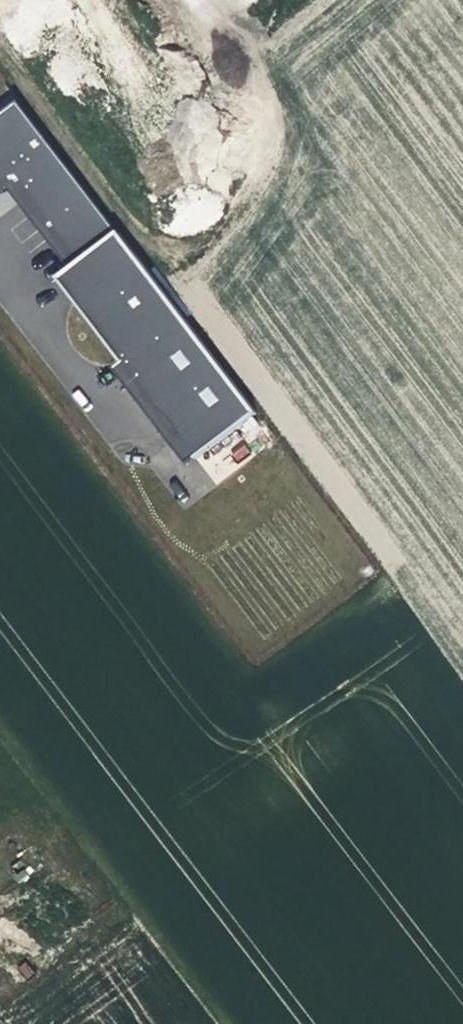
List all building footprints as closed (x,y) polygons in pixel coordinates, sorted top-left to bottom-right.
[(250,418),(12,105),(0,114),(0,187),(8,184),(72,267),(64,273),(52,283),(115,367),(190,464),(250,418)] [(5,197),(64,273),(72,267),(8,184),(0,187),(0,198),(5,197)] [(182,470),(190,464),(115,367),(107,374),(182,470)]
